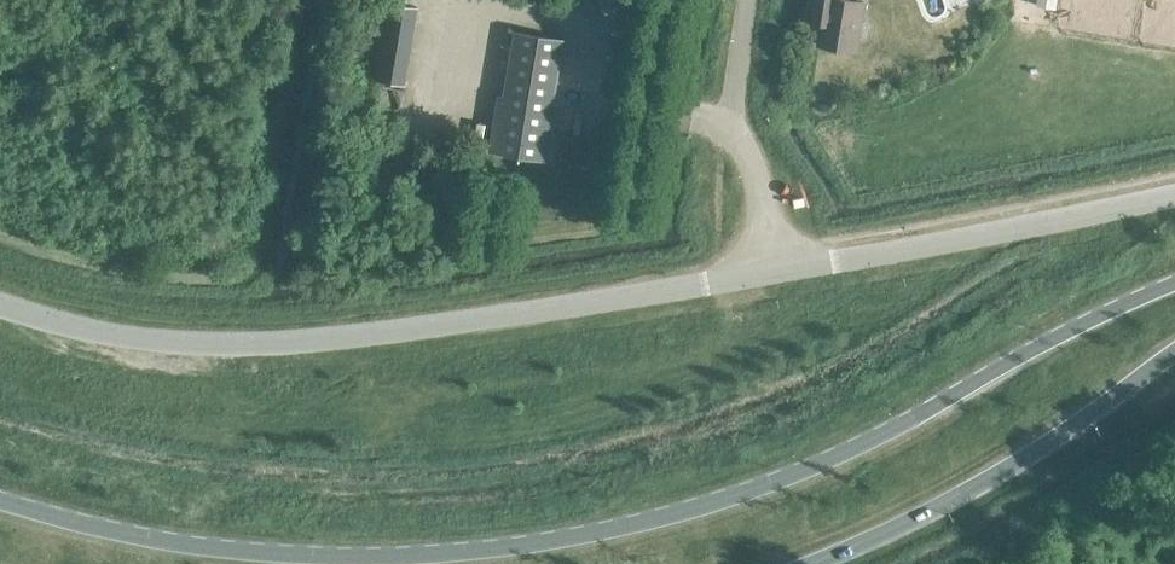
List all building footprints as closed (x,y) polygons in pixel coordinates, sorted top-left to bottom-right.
[(808,12),(806,21),(823,23),(820,43),(856,49),(858,37),(863,38),(867,35),(869,25),(866,21),(860,20),(863,1),(855,0),(810,0),(808,12)] [(500,94),(490,149),(548,159),(557,104),(552,103),(563,39),(516,31),(505,95),(500,94)]
